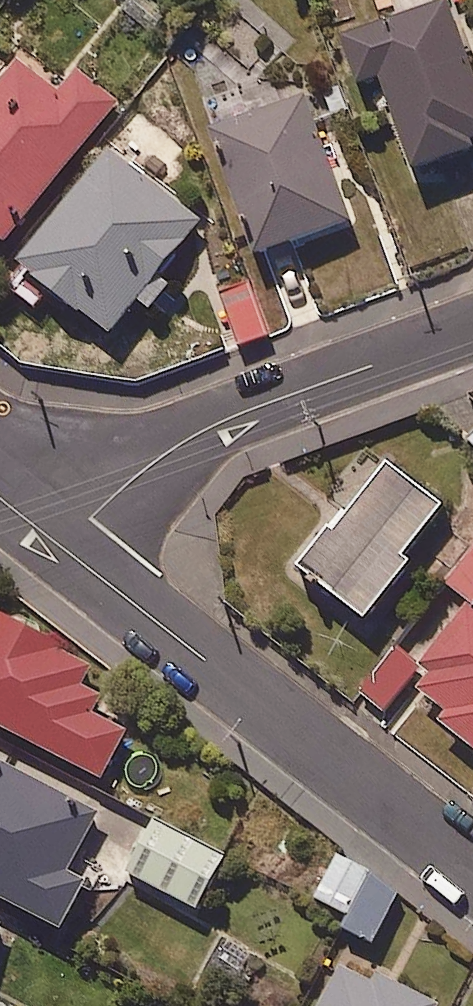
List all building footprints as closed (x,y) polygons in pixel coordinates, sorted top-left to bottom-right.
[(449,0),(344,38),(360,82),(383,74),(417,168),(472,148),(472,67),(449,0)] [(22,62),(0,89),(0,236),(7,241),(119,103),(79,72),(61,94),(22,62)] [(351,221),(306,94),(217,126),(263,252),(351,221)] [(201,220),(110,150),(21,264),(112,334),(139,299),(152,309),(171,285),(159,275),(201,220)] [(267,336),(253,288),(224,297),(238,345),(267,336)] [(444,508),(390,463),(303,566),(366,619),(413,563),(404,556),(444,508)] [(442,582),(471,605),(422,666),(434,676),(425,687),(452,708),(440,723),(472,749),(472,543),(442,582)] [(0,618),(0,725),(103,779),(128,732),(77,704),(96,669),(0,618)] [(415,676),(391,655),(360,689),(384,711),(415,676)] [(0,752),(0,897),(63,929),(87,881),(70,872),(104,806),(0,752)] [(226,857),(159,822),(131,874),(198,909),(226,857)] [(402,890),(338,857),(310,912),(373,945),(402,890)] [(347,957),(321,1005),(440,1005),(347,957)]
